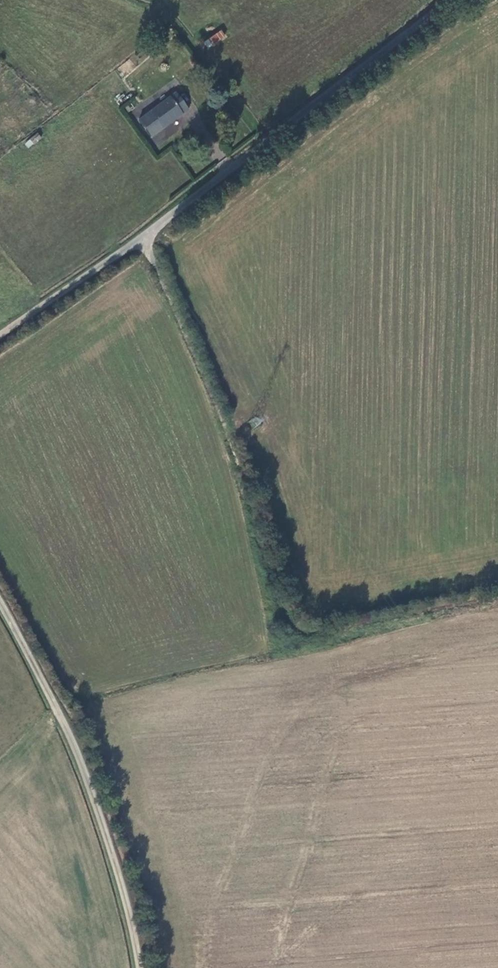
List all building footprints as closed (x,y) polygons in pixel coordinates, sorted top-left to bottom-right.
[(208,49),(226,37),(221,30),(203,41),(208,49)] [(189,110),(176,93),(140,120),(152,136),(189,110)] [(158,132),(153,139),(159,144),(164,137),(158,132)]
